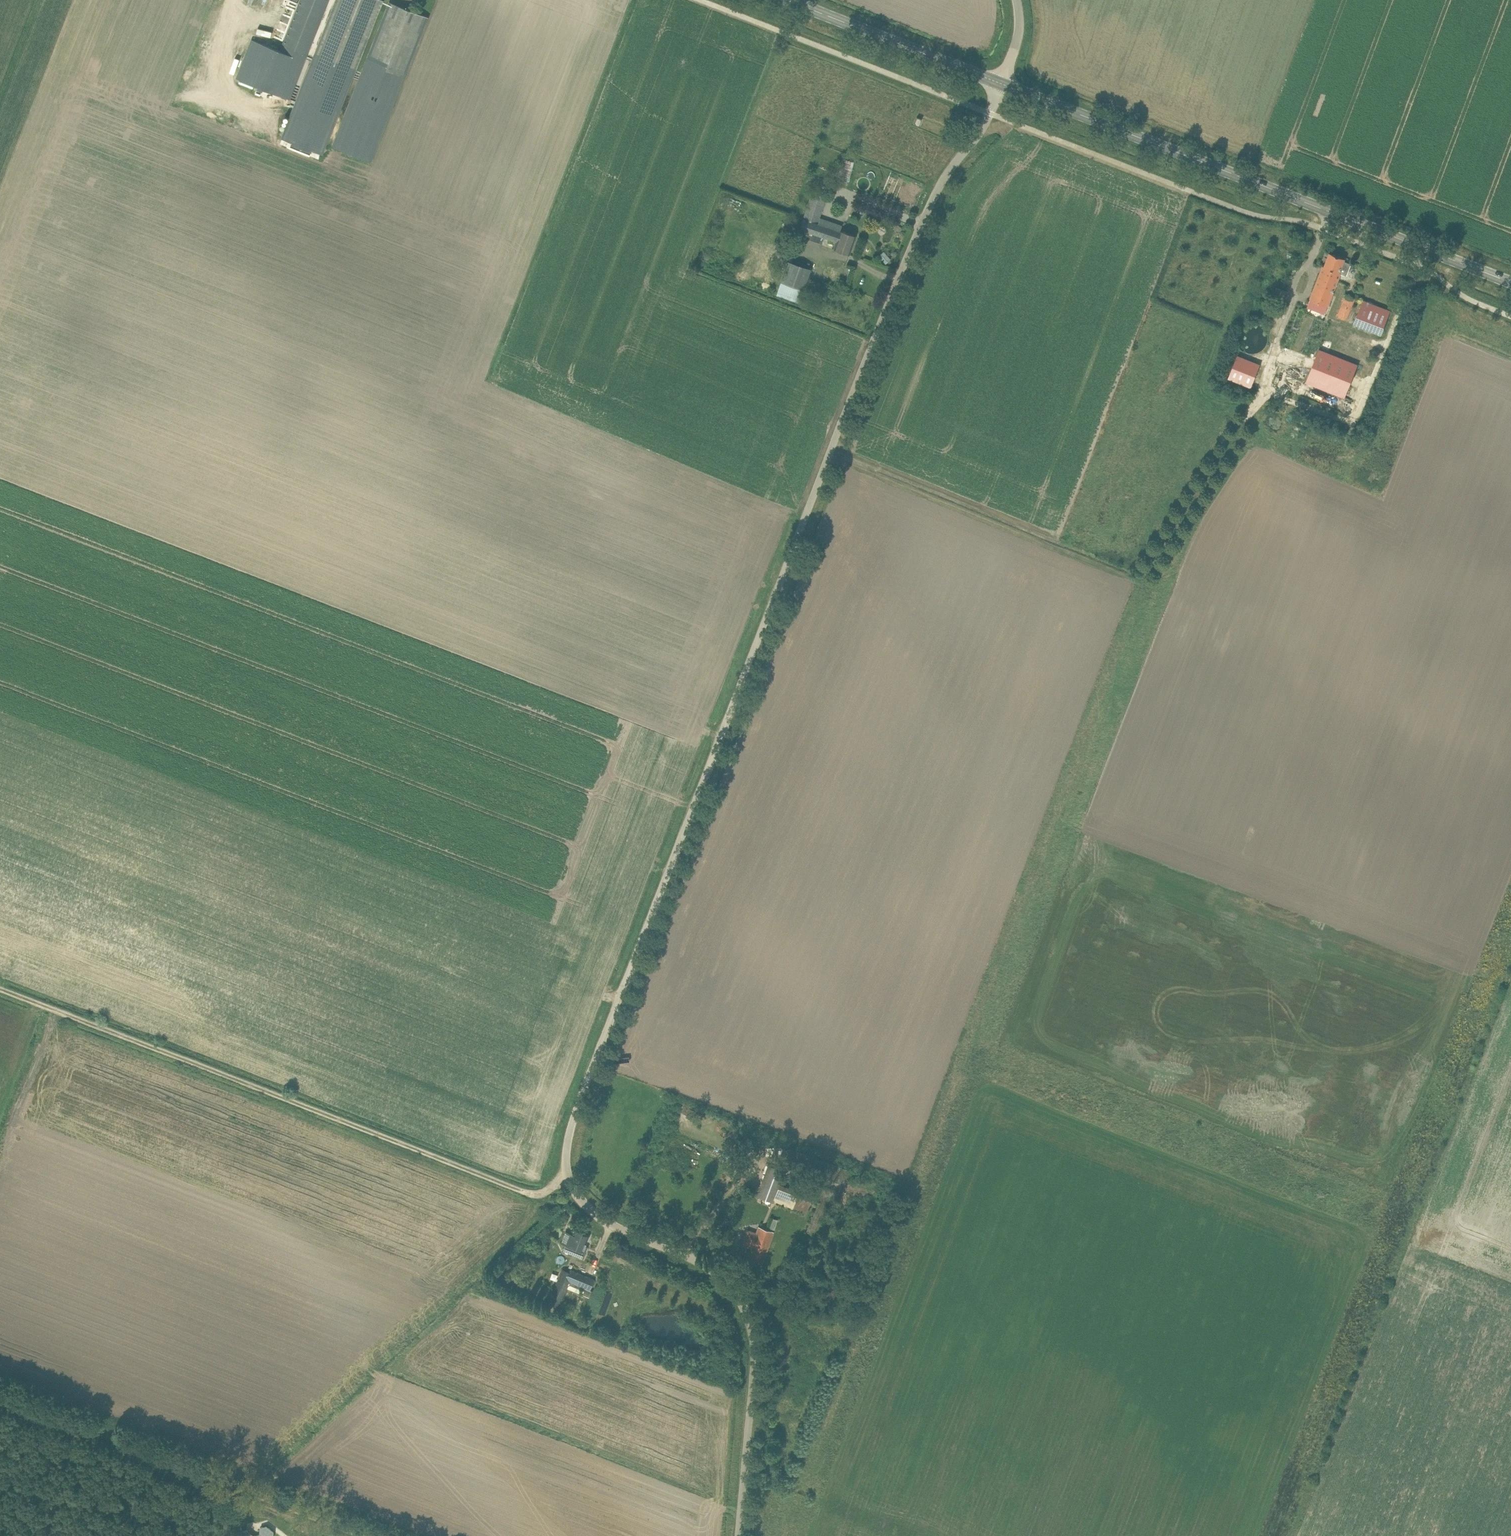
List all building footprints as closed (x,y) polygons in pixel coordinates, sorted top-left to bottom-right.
[(281,137),(289,141),(312,149),(322,154),(384,0),(334,0),(281,137)] [(324,10),(329,0),(298,0),(324,10)] [(428,16),(390,1),(329,156),(367,171),(428,16)] [(251,39),(236,78),(257,86),(256,88),(262,91),(263,89),(290,99),(305,60),(280,50),(251,39)] [(312,149),(289,141),(287,146),(310,155),(312,149)] [(849,181),(854,161),(843,158),(838,178),(849,181)] [(812,192),(799,229),(836,241),(834,249),(849,254),(856,235),(840,230),(840,231),(818,223),(827,197),(812,192)] [(891,260),(884,252),(880,256),(886,264),(891,260)] [(1306,311),(1299,308),(1278,363),(1297,371),(1304,354),(1326,362),(1333,343),(1323,339),(1330,320),(1325,319),(1331,306),(1328,305),(1341,272),(1347,274),(1352,262),(1345,259),(1345,258),(1330,252),(1325,266),(1323,265),(1310,298),(1311,298),(1306,311)] [(803,288),(810,268),(787,261),(781,281),(803,288)] [(1356,297),(1346,293),(1337,316),(1347,320),(1356,297)] [(1364,300),(1354,323),(1382,334),(1391,311),(1364,300)] [(1237,354),(1228,378),(1252,387),(1261,363),(1237,354)] [(686,1115),(685,1117),(692,1120),(695,1114),(688,1111),(681,1108),(680,1112),(686,1115)] [(826,1219),(834,1201),(838,1191),(834,1190),(830,1200),(829,1199),(832,1191),(826,1189),(827,1185),(817,1181),(811,1196),(781,1184),(782,1182),(785,1173),(769,1167),(765,1176),(761,1187),(758,1195),(773,1201),(774,1198),(806,1212),(811,1199),(819,1203),(814,1214),(807,1231),(818,1236),(826,1219)] [(774,1228),(777,1218),(770,1216),(767,1226),(774,1228)] [(744,1245),(752,1247),(748,1259),(762,1264),(773,1231),(759,1226),(756,1233),(748,1231),(744,1245)] [(574,1230),(573,1234),(566,1231),(561,1242),(566,1244),(564,1250),(584,1258),(588,1246),(585,1245),(589,1235),(574,1230)] [(507,1268),(502,1262),(490,1274),(503,1281),(505,1281),(507,1277),(508,1275),(507,1268)] [(567,1288),(588,1296),(594,1281),(562,1268),(548,1303),(559,1307),(567,1288)] [(273,1531),(266,1525),(260,1528),(260,1534),(254,1535),(247,1530),(241,1532),(241,1535),(273,1535),(273,1531)]
